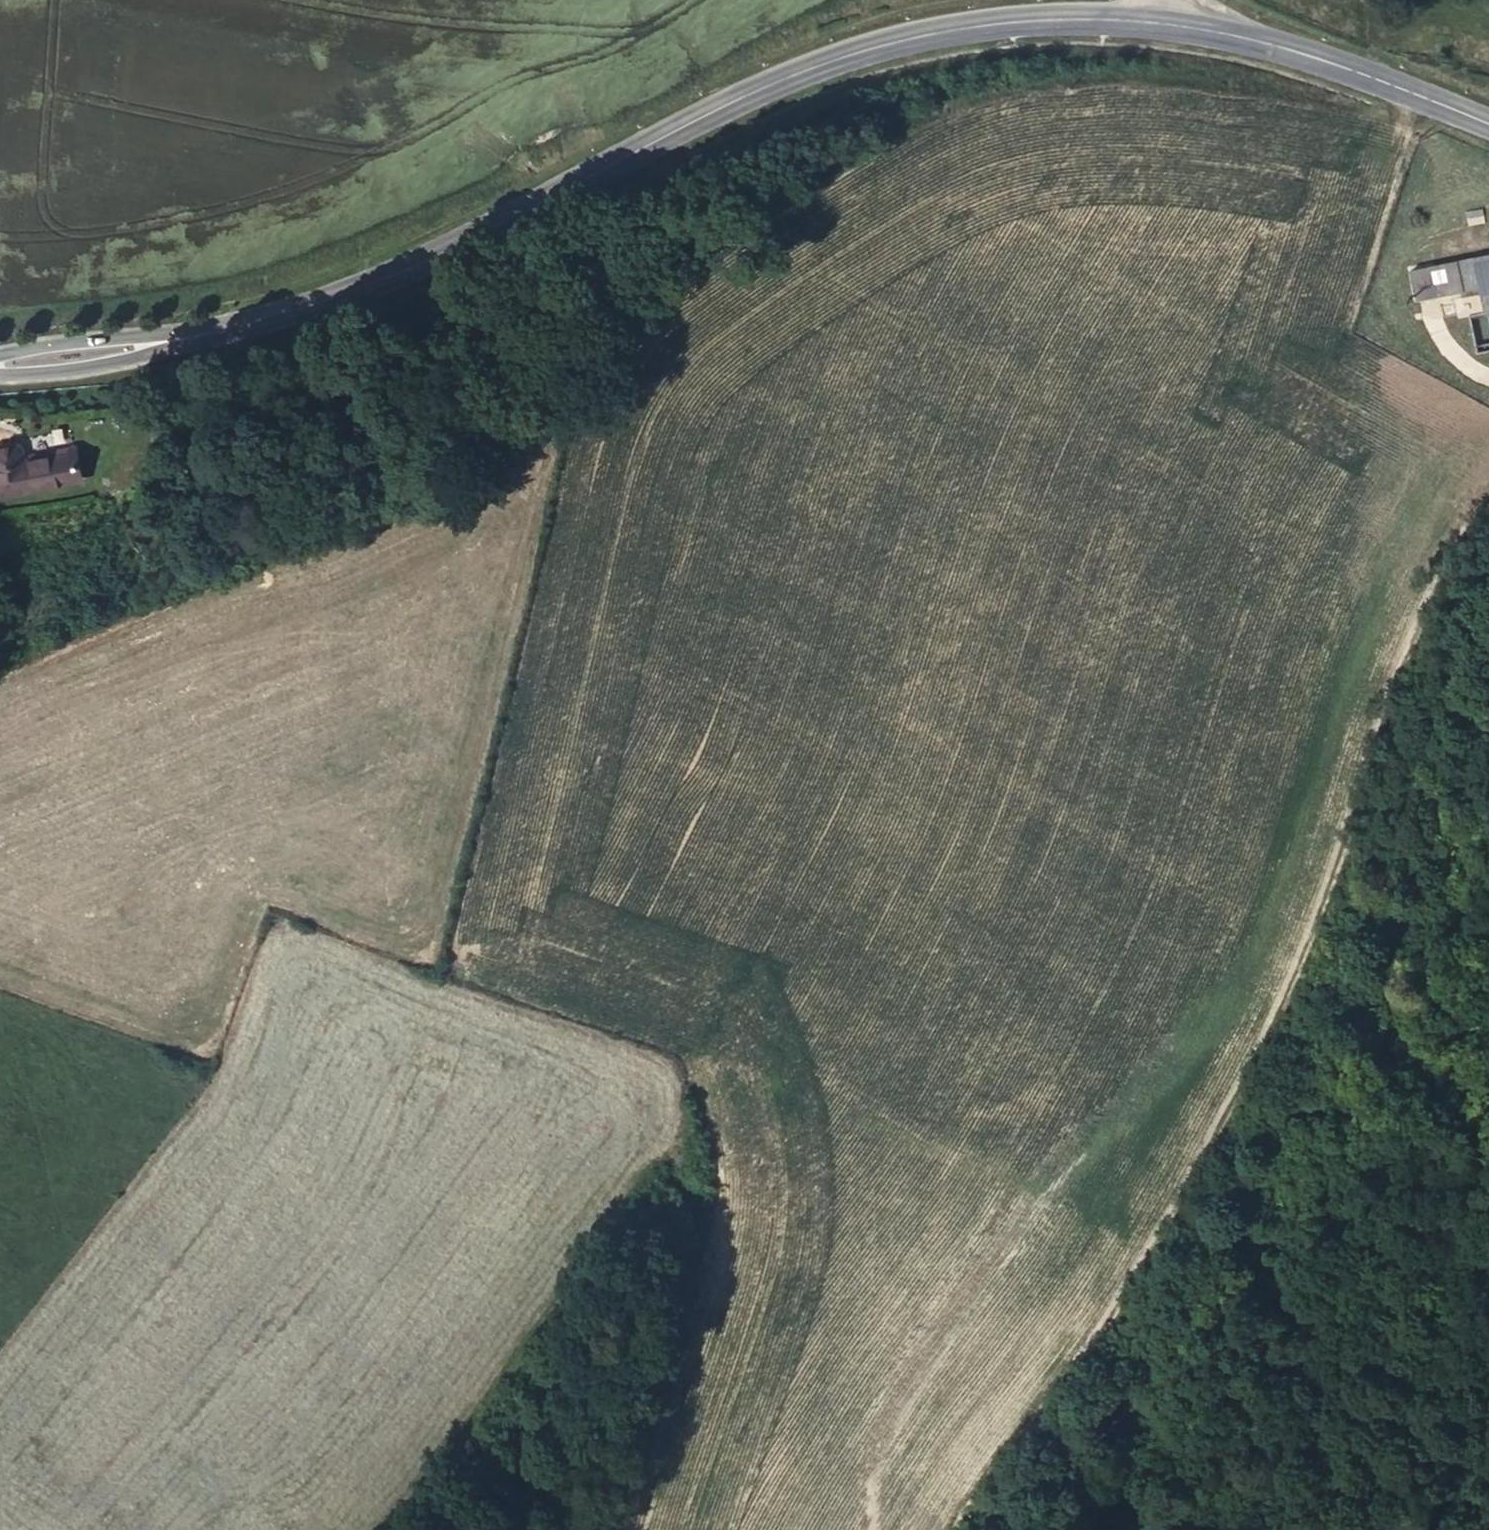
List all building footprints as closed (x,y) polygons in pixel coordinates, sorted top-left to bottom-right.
[(1414,265),(1421,293),(1482,278),(1488,306),(1488,248),(1414,265)] [(1473,312),(1480,348),(1488,346),(1488,307),(1473,312)] [(44,514),(45,480),(0,478),(0,513),(44,514)]
